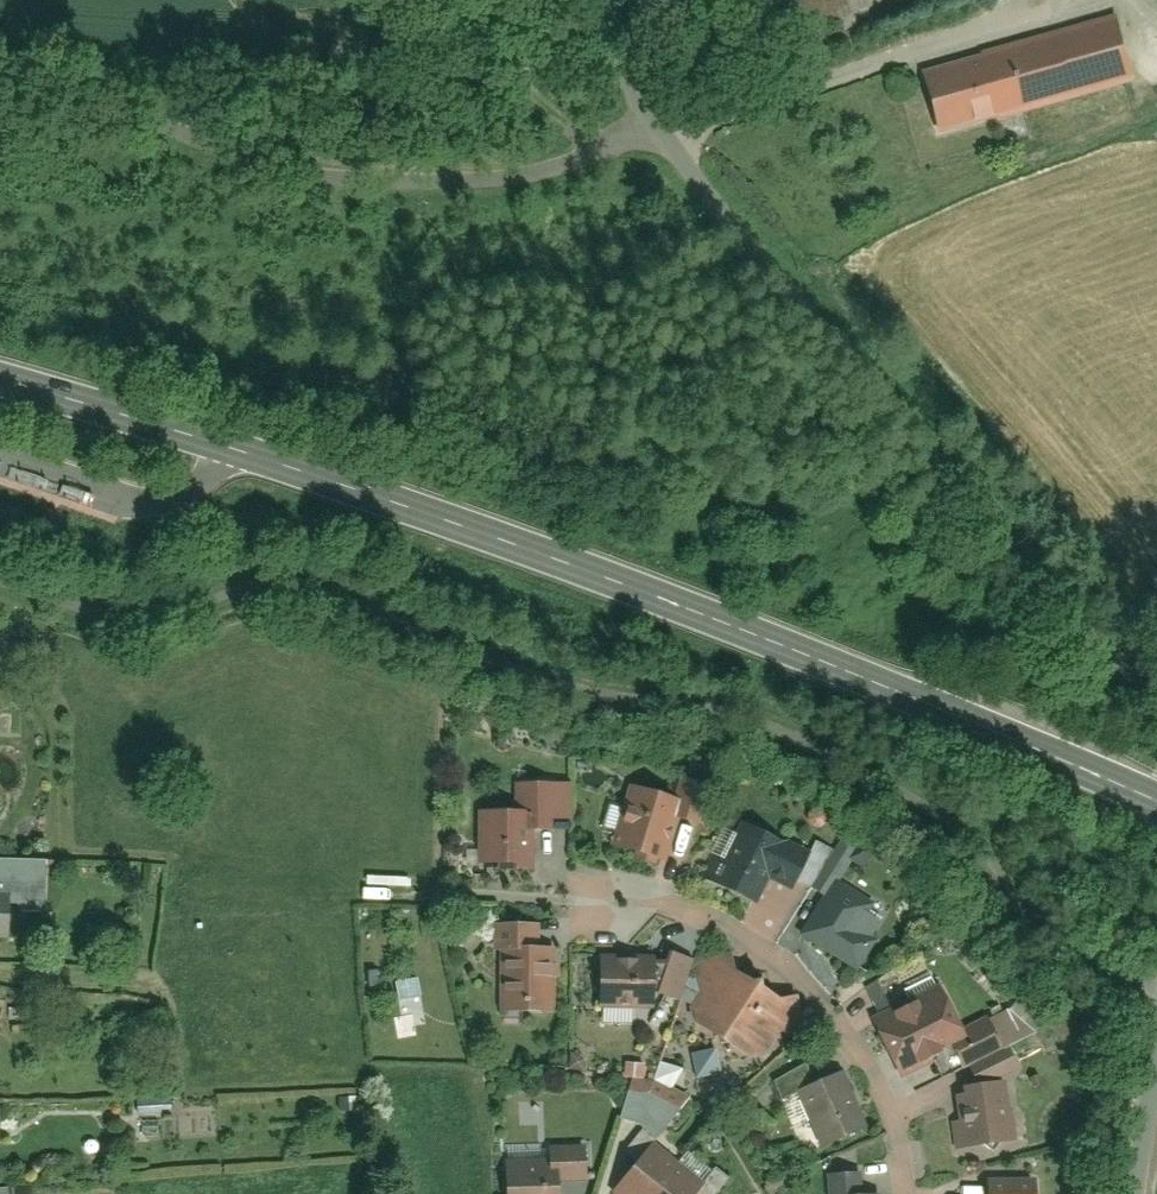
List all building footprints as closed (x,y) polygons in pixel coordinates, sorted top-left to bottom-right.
[(896,0),(796,0),(811,36),(896,0)] [(922,75),(938,131),(1129,78),(1113,21),(922,75)] [(688,782),(675,819),(699,827),(714,790),(688,782)] [(530,815),(530,831),(554,831),(554,819),(572,819),(573,787),(515,785),(514,815),(530,815)] [(631,789),(611,847),(660,865),(675,819),(680,806),(631,789)] [(479,814),(478,868),(529,870),(530,831),(530,815),(514,815),(479,814)] [(731,826),(705,880),(756,903),(768,879),(790,889),(806,857),(731,826)] [(13,910),(44,911),(47,864),(0,862),(0,902),(14,903),(13,910)] [(804,942),(858,973),(894,909),(840,881),(804,942)] [(11,944),(13,910),(14,903),(0,902),(0,944),(11,944)] [(502,952),(535,952),(535,927),(494,928),(494,952),(502,952)] [(654,996),(676,1005),(694,963),(663,950),(654,965),(654,996)] [(503,1015),(555,1014),(555,951),(535,952),(502,952),(503,1015)] [(733,956),(702,965),(697,977),(699,993),(689,1016),(755,1061),(775,1038),(795,1038),(805,1027),(801,999),(733,956)] [(601,1008),(654,1009),(654,996),(654,965),(602,964),(601,1008)] [(876,1024),(899,1075),(954,1051),(967,1045),(960,1029),(944,993),(876,1024)] [(954,1051),(962,1068),(1000,1051),(985,1018),(960,1029),(967,1045),(954,1051)] [(969,1072),(980,1088),(1016,1071),(1008,1054),(969,1072)] [(797,1096),(819,1149),(868,1129),(845,1077),(797,1096)] [(954,1096),(960,1153),(1011,1147),(1004,1090),(954,1096)] [(696,1188),(646,1156),(617,1193),(692,1193),(696,1188)] [(555,1168),(504,1170),(505,1193),(556,1193),(555,1168)] [(830,1193),(864,1193),(863,1174),(829,1176),(830,1193)]
